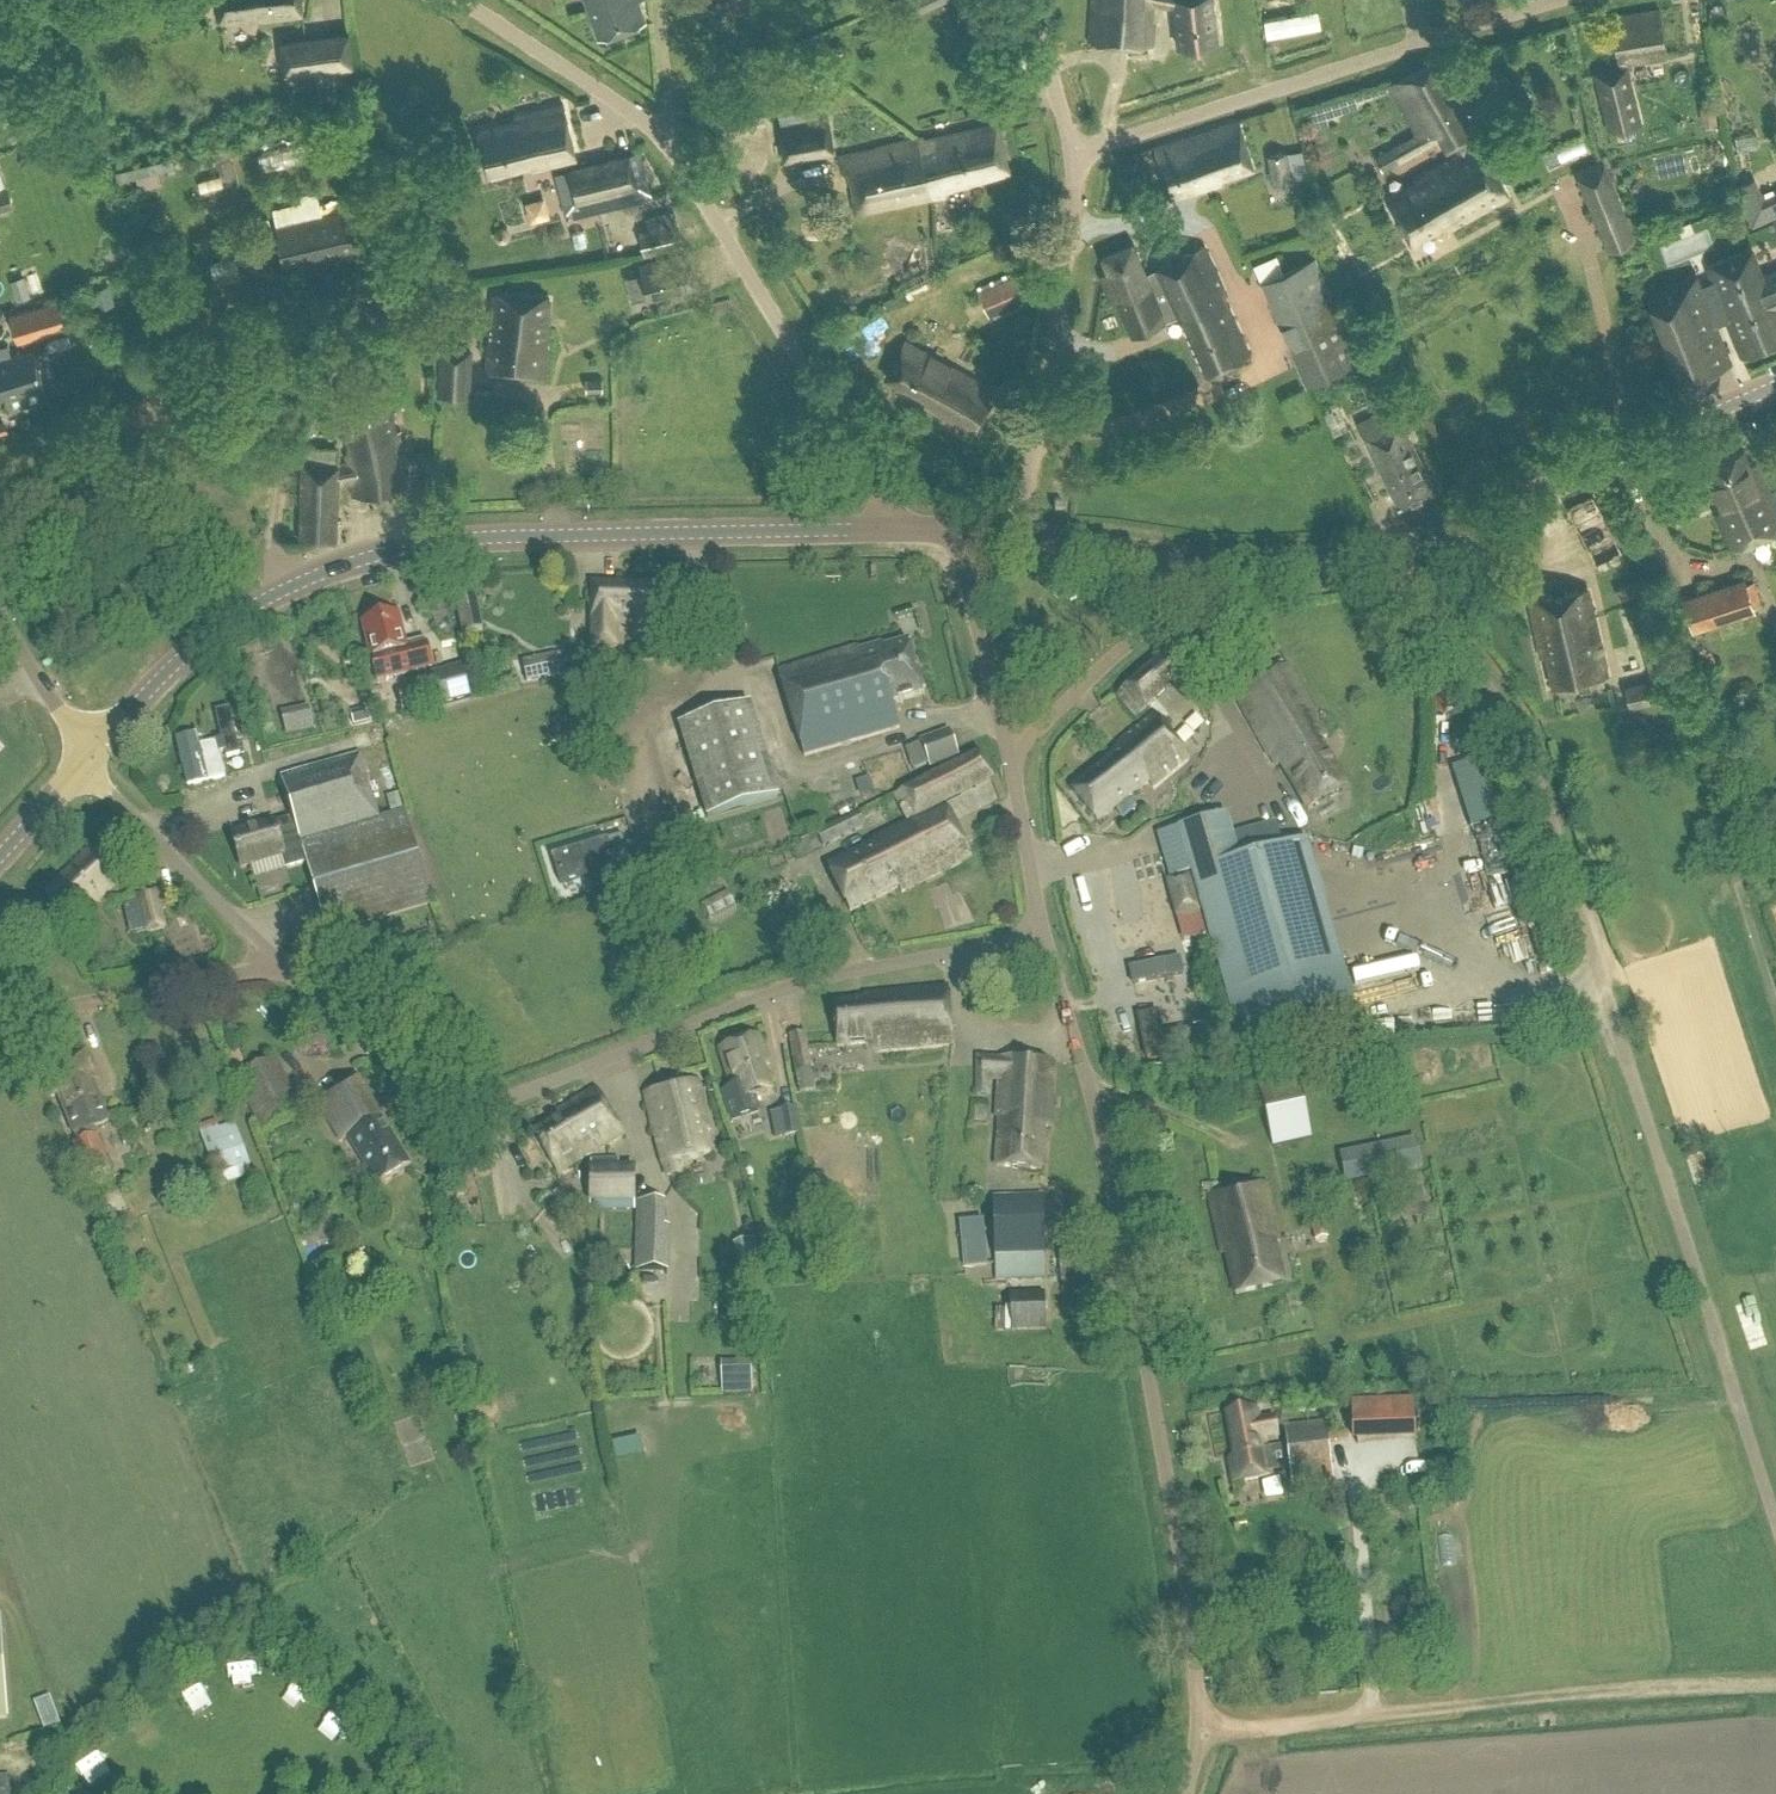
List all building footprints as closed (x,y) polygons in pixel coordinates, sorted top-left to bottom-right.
[(301,0),(220,0),(222,18),(302,12),(301,0)] [(600,34),(647,16),(641,0),(587,0),(600,34)] [(1089,38),(1152,43),(1153,22),(1151,21),(1153,0),(1174,5),(1179,44),(1218,39),(1213,0),(1092,0),(1089,38)] [(1667,56),(1659,7),(1612,14),(1621,66),(1596,72),(1610,128),(1640,121),(1625,62),(1667,56)] [(353,64),(349,31),(282,39),(286,71),(315,68),(317,86),(347,82),(345,65),(353,64)] [(1474,132),(1433,58),(1386,84),(1414,133),(1375,155),(1383,168),(1432,140),(1443,159),(1414,175),(1417,181),(1387,197),(1412,241),(1447,221),(1450,227),(1509,194),(1479,138),(1451,154),(1447,147),(1474,132)] [(576,156),(563,102),(515,114),(516,119),(477,128),(488,172),(531,161),(533,167),(576,156)] [(834,150),(828,113),(777,122),(784,159),(834,150)] [(1253,165),(1239,119),(1155,145),(1171,197),(1222,181),(1220,176),(1253,165)] [(918,136),(933,195),(946,192),(944,188),(1007,170),(996,121),(924,138),(924,134),(918,135),(918,136)] [(918,136),(918,135),(839,153),(857,210),(933,195),(918,136)] [(651,195),(639,151),(555,173),(567,217),(651,195)] [(1292,179),(1285,151),(1268,154),(1274,183),(1292,179)] [(175,165),(172,154),(116,168),(119,179),(175,165)] [(1634,237),(1601,159),(1576,169),(1609,247),(1634,237)] [(1286,185),(1292,210),(1311,206),(1305,180),(1286,185)] [(363,249),(350,193),(274,211),(287,267),(337,255),(339,264),(355,261),(353,251),(363,249)] [(674,224),(671,210),(646,215),(649,226),(640,228),(645,253),(685,245),(680,223),(674,224)] [(1101,254),(1108,269),(1101,272),(1112,299),(1117,296),(1132,332),(1173,315),(1174,318),(1182,314),(1207,370),(1249,351),(1223,295),(1226,294),(1201,243),(1146,271),(1133,240),(1101,254)] [(1700,285),(1695,272),(1648,291),(1684,379),(1730,360),(1716,325),(1729,320),(1742,354),(1775,340),(1775,292),(1775,289),(1775,266),(1762,272),(1752,247),(1707,265),(1713,280),(1700,285)] [(224,281),(246,273),(238,252),(216,260),(224,281)] [(1361,355),(1314,256),(1263,280),(1309,380),(1361,355)] [(984,292),(996,318),(1033,301),(1021,275),(984,292)] [(549,297),(493,292),(487,363),(542,368),(546,332),(549,297)] [(62,298),(12,313),(20,340),(70,325),(62,298)] [(371,335),(368,312),(335,316),(338,340),(371,335)] [(997,390),(906,340),(887,374),(934,401),(932,405),(975,429),(997,390)] [(470,393),(469,345),(439,346),(440,394),(470,393)] [(45,382),(34,348),(0,358),(0,396),(45,382)] [(396,429),(384,378),(339,387),(351,450),(346,451),(348,462),(340,462),(305,460),(299,540),(336,543),(341,483),(352,482),(354,493),(410,484),(401,428),(396,429)] [(1435,487),(1395,403),(1358,421),(1398,505),(1435,487)] [(1742,447),(1702,464),(1721,508),(1715,510),(1730,545),(1775,525),(1775,510),(1755,460),(1749,462),(1742,447)] [(1627,560),(1595,491),(1565,505),(1598,574),(1627,560)] [(1755,609),(1744,575),(1681,596),(1692,629),(1755,609)] [(671,586),(594,585),(592,654),(617,648),(618,626),(635,626),(635,633),(657,633),(657,627),(670,627),(671,586)] [(1608,673),(1586,586),(1528,598),(1541,654),(1547,653),(1554,685),(1608,673)] [(1650,638),(1643,640),(1660,696),(1681,690),(1658,616),(1653,600),(1639,604),(1645,620),(1650,638)] [(407,650),(398,615),(363,624),(378,683),(433,669),(427,645),(407,650)] [(925,696),(909,642),(884,650),(883,646),(858,653),(857,648),(778,672),(805,758),(900,729),(893,706),(925,696)] [(559,656),(548,659),(552,679),(564,677),(559,656)] [(1184,678),(1167,656),(1116,699),(1134,720),(1184,678)] [(1327,739),(1287,666),(1235,697),(1269,757),(1270,756),(1277,767),(1280,765),(1308,812),(1347,789),(1322,742),(1327,739)] [(463,667),(444,673),(453,700),(472,693),(463,667)] [(1641,681),(1625,685),(1630,707),(1659,700),(1654,678),(1641,681)] [(438,705),(432,683),(398,691),(404,713),(438,705)] [(779,799),(751,705),(677,727),(705,821),(779,799)] [(1149,782),(1153,787),(1189,758),(1155,716),(1119,746),(1122,750),(1071,791),(1098,824),(1149,782)] [(959,759),(950,732),(920,741),(929,768),(959,759)] [(992,780),(978,755),(895,798),(909,823),(873,841),(874,845),(828,868),(850,913),(899,889),(902,894),(972,859),(946,806),(992,780)] [(379,819),(361,756),(283,779),(294,819),(275,824),(275,823),(232,836),(242,869),(284,857),(287,871),(307,864),(328,935),(431,905),(404,812),(379,819)] [(1497,795),(1480,803),(1486,816),(1503,808),(1497,795)] [(866,830),(859,815),(817,834),(823,849),(866,830)] [(1202,913),(1238,1036),(1355,1002),(1308,842),(1240,862),(1226,815),(1178,830),(1190,873),(1202,913)] [(122,880),(91,849),(47,894),(71,920),(92,900),(96,905),(122,880)] [(1202,913),(1190,873),(1164,880),(1176,921),(1202,913)] [(167,931),(159,892),(137,896),(145,935),(167,931)] [(953,1045),(948,988),(866,996),(866,1001),(834,1004),(837,1049),(875,1046),(875,1052),(953,1045)] [(812,1070),(806,1035),(790,1038),(796,1073),(799,1094),(815,1091),(812,1070)] [(769,1069),(759,1038),(720,1051),(733,1089),(720,1094),(730,1123),(761,1113),(756,1098),(772,1093),(764,1070),(769,1069)] [(97,1080),(86,1051),(73,1056),(72,1062),(59,1068),(57,1063),(40,1069),(52,1099),(59,1096),(75,1136),(76,1135),(79,1143),(75,1145),(88,1179),(111,1170),(95,1128),(109,1122),(92,1082),(97,1080)] [(1055,1063),(979,1058),(978,1096),(989,1096),(989,1081),(999,1082),(997,1119),(1000,1119),(997,1168),(1042,1171),(1044,1129),(1051,1129),(1055,1063)] [(304,1114),(277,1059),(235,1080),(262,1135),(304,1114)] [(411,1169),(357,1079),(318,1103),(342,1142),(347,1139),(378,1189),(411,1169)] [(711,1133),(699,1083),(645,1095),(662,1168),(665,1167),(668,1178),(681,1175),(679,1164),(710,1157),(705,1134),(711,1133)] [(623,1136),(597,1091),(556,1115),(559,1121),(535,1135),(559,1174),(623,1136)] [(1274,1147),(1310,1139),(1300,1097),(1264,1105),(1274,1147)] [(801,1136),(795,1110),(779,1113),(784,1139),(801,1136)] [(220,1143),(215,1130),(201,1135),(217,1179),(251,1167),(239,1136),(220,1143)] [(1393,1144),(1337,1155),(1343,1183),(1399,1172),(1393,1144)] [(620,1169),(620,1159),(591,1160),(592,1212),(635,1212),(634,1169),(620,1169)] [(1280,1243),(1268,1185),(1209,1198),(1222,1256),(1226,1256),(1235,1296),(1285,1285),(1276,1244),(1280,1243)] [(1044,1281),(1042,1195),(994,1197),(996,1283),(1044,1281)] [(665,1204),(638,1203),(636,1271),(669,1272),(670,1229),(664,1229),(665,1204)] [(986,1267),(983,1221),(961,1223),(965,1269),(986,1267)] [(1319,1233),(1303,1238),(1308,1257),(1324,1252),(1319,1233)] [(322,1247),(309,1251),(314,1269),(327,1266),(322,1247)] [(1046,1331),(1045,1292),(1011,1293),(1011,1312),(996,1312),(997,1332),(1046,1331)] [(727,1371),(729,1394),(755,1392),(754,1369),(727,1371)] [(1417,1435),(1416,1402),(1352,1404),(1353,1438),(1417,1435)] [(1259,1428),(1256,1410),(1226,1416),(1234,1459),(1228,1460),(1233,1485),(1272,1477),(1262,1427),(1259,1428)] [(1332,1486),(1324,1424),(1285,1430),(1294,1492),(1332,1486)] [(58,1698),(41,1703),(50,1732),(66,1727),(58,1698)] [(7,1778),(0,1779),(0,1793),(8,1793),(7,1778)]
